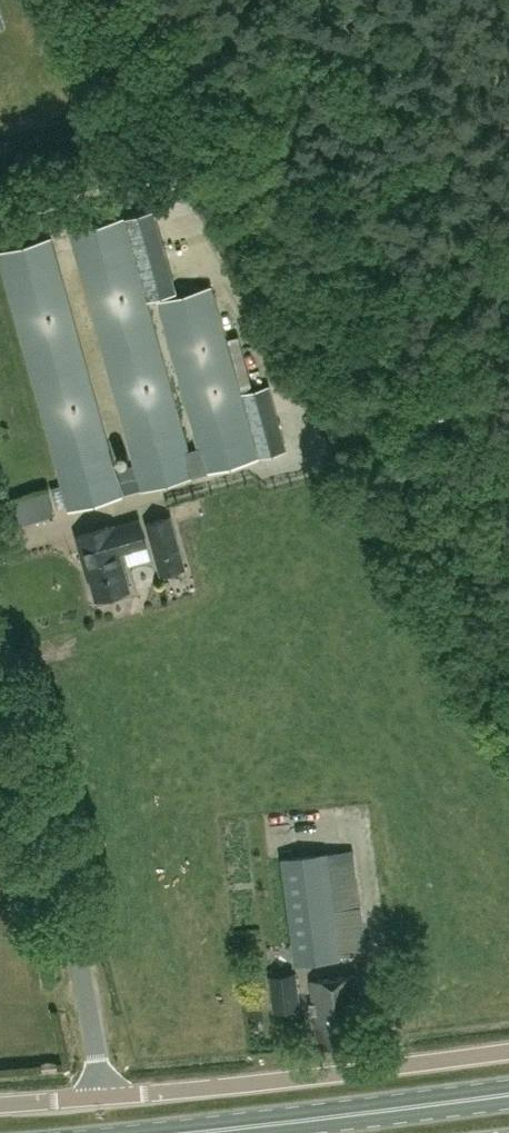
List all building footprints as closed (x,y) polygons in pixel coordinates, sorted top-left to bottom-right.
[(155,209),(128,217),(150,298),(177,290),(155,209)] [(52,237),(0,252),(0,256),(66,491),(53,495),(57,508),(69,504),(71,509),(287,449),(269,385),(242,393),(212,286),(159,301),(200,447),(190,450),(125,217),(70,232),(134,464),(116,469),(52,237)] [(253,387),(239,335),(227,338),(242,391),(253,387)] [(171,516),(147,523),(162,574),(185,567),(171,516)] [(115,526),(114,525),(77,535),(87,570),(89,569),(97,598),(130,589),(120,554),(122,553),(119,541),(123,540),(126,550),(148,544),(140,519),(115,526)] [(364,949),(352,849),(283,857),(296,963),(340,958),(340,951),(364,949)] [(311,979),(319,1046),(365,1040),(357,974),(311,979)] [(303,1000),(278,1003),(281,1021),(305,1018),(303,1000)]
